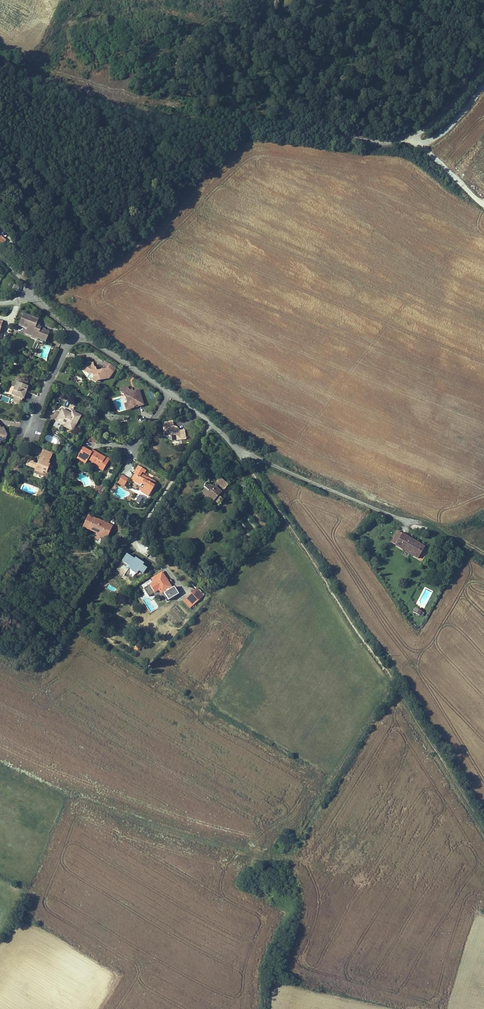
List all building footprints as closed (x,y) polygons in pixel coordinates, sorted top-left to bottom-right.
[(37,319),(23,313),(18,325),(27,328),(25,333),(32,336),(33,333),(39,335),(37,338),(46,341),(50,332),(45,330),(45,329),(38,326),(39,325),(35,324),(36,322),(37,319)] [(116,367),(110,364),(107,368),(106,369),(97,370),(96,370),(96,369),(95,367),(93,366),(92,362),(87,362),(84,366),(87,368),(84,372),(88,374),(87,376),(90,378),(93,377),(97,380),(109,378),(116,367)] [(20,379),(16,377),(14,381),(16,382),(15,387),(11,396),(15,397),(13,401),(20,404),(22,398),(23,398),(26,390),(24,389),(26,385),(27,381),(24,380),(24,379),(20,378),(20,379)] [(144,404),(139,388),(133,390),(132,388),(130,389),(121,392),(125,395),(127,401),(129,408),(144,404)] [(69,412),(62,408),(57,417),(66,422),(65,424),(68,426),(67,428),(72,431),(81,415),(72,411),(71,413),(70,415),(68,413),(69,412)] [(172,440),(186,439),(185,429),(181,430),(174,425),(164,426),(165,436),(168,435),(171,435),(172,436),(172,439),(172,440)] [(85,462),(87,458),(91,451),(82,446),(76,457),(85,462)] [(87,458),(92,461),(100,465),(99,467),(103,470),(110,458),(93,449),(91,451),(87,458)] [(50,456),(41,452),(39,456),(40,457),(38,463),(33,461),(33,460),(29,459),(26,465),(36,468),(34,472),(41,474),(43,471),(49,473),(50,468),(48,467),(49,464),(48,463),(50,456)] [(137,465),(135,468),(133,473),(135,473),(131,480),(140,485),(144,487),(142,490),(141,492),(148,496),(157,481),(142,473),(142,471),(144,472),(145,470),(137,465)] [(128,477),(122,474),(117,482),(124,486),(128,477)] [(220,494),(228,484),(219,477),(211,487),(207,483),(203,488),(205,489),(201,493),(207,498),(208,497),(218,506),(225,498),(220,494)] [(94,536),(104,540),(111,524),(87,514),(83,526),(96,532),(94,536)] [(391,541),(395,544),(401,533),(397,530),(391,541)] [(401,533),(395,544),(403,550),(402,552),(408,556),(409,553),(418,558),(425,545),(402,531),(401,533)] [(147,566),(143,563),(144,561),(135,556),(135,557),(126,552),(121,559),(129,564),(128,566),(137,572),(139,569),(143,572),(147,566)] [(162,570),(151,577),(154,580),(149,583),(154,591),(158,589),(159,588),(162,592),(163,591),(168,598),(179,592),(174,584),(172,586),(162,570)] [(204,596),(197,588),(183,600),(189,608),(204,596)] [(420,615),(422,610),(415,606),(413,611),(420,615)]
